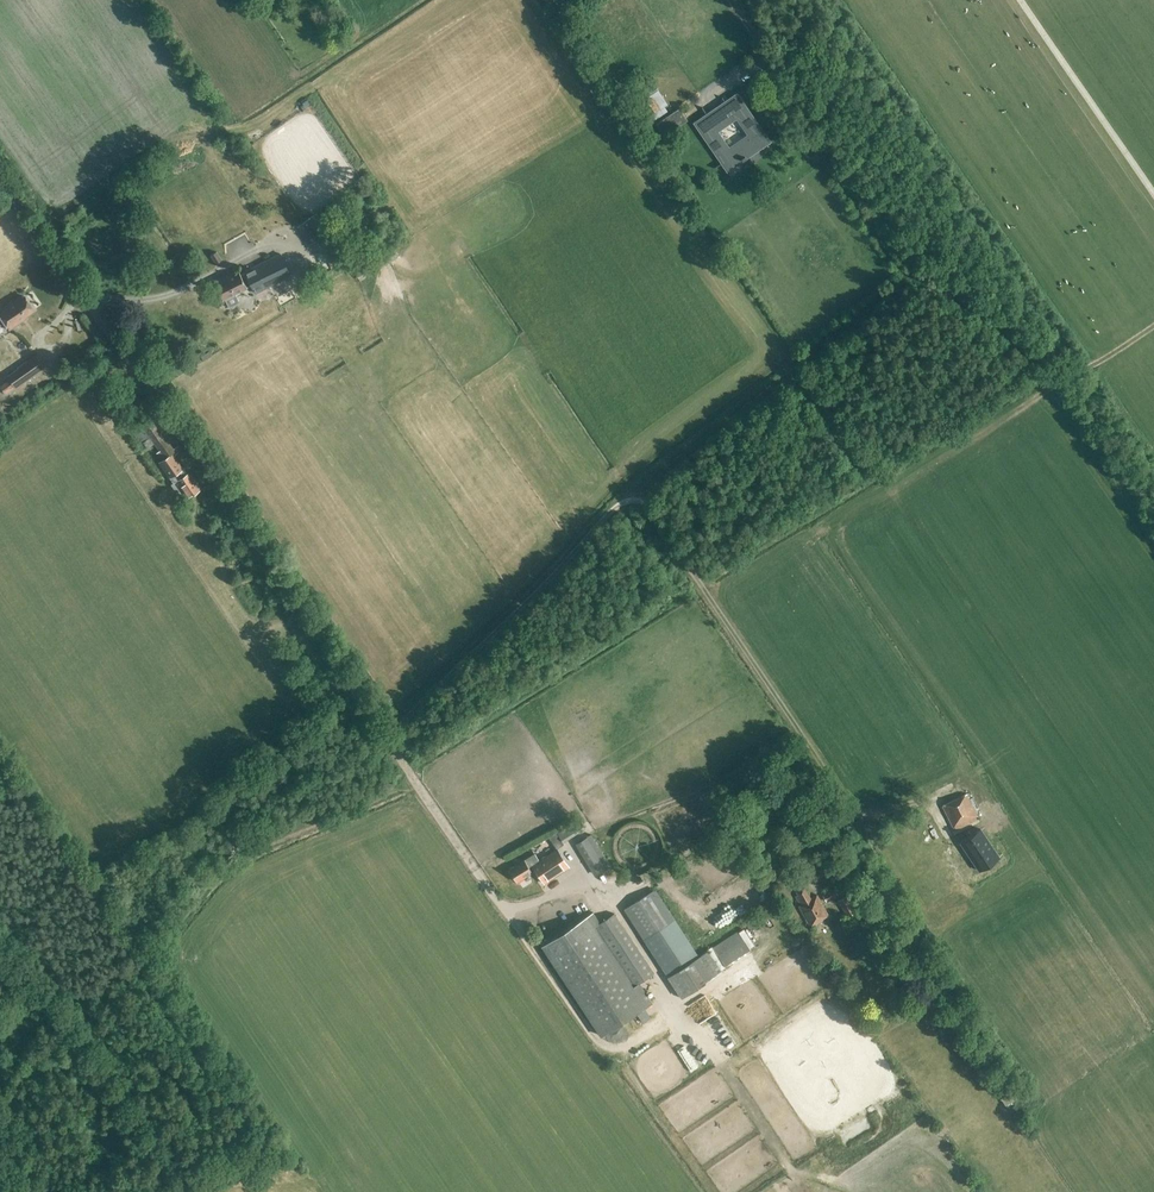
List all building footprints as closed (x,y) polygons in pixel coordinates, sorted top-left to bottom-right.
[(659,109),(650,115),(654,120),(668,110),(665,106),(669,103),(658,87),(649,94),(651,97),(659,109)] [(659,109),(651,97),(642,103),(650,115),(659,109)] [(707,115),(696,123),(722,162),(713,168),(714,168),(731,157),(736,164),(740,161),(740,162),(746,158),(755,170),(746,156),(768,141),(764,135),(771,130),(770,129),(763,134),(758,126),(750,131),(750,132),(747,134),(745,130),(744,130),(747,134),(729,147),(718,131),(736,119),(739,123),(740,123),(722,97),(721,97),(725,103),(719,107),(725,115),(713,123),(702,107),(701,107),(707,115)] [(683,114),(695,115),(696,106),(684,106),(683,114)] [(661,135),(685,118),(679,108),(655,125),(661,135)] [(288,125),(275,135),(280,141),(293,132),(288,125)] [(247,260),(270,250),(260,228),(237,239),(247,260)] [(215,261),(221,258),(216,250),(211,254),(215,261)] [(256,293),(291,275),(280,254),(245,271),(245,272),(241,275),(238,269),(226,275),(227,277),(215,284),(223,300),(247,288),(247,287),(251,284),(256,293)] [(10,328),(22,320),(21,319),(34,310),(25,296),(13,304),(12,303),(0,312),(0,314),(10,328)] [(18,368),(7,376),(16,389),(45,368),(35,354),(17,367),(18,368)] [(16,389),(9,379),(0,385),(0,386),(7,395),(16,389)] [(147,433),(150,437),(160,450),(157,453),(161,460),(158,462),(172,483),(170,484),(182,502),(199,490),(188,474),(183,467),(179,471),(170,457),(180,450),(177,445),(173,448),(157,426),(147,433)] [(171,440),(176,433),(169,427),(164,434),(171,440)] [(966,793),(957,798),(952,788),(939,795),(945,805),(942,806),(953,828),(977,816),(966,793)] [(556,832),(563,842),(584,828),(577,818),(556,832)] [(997,849),(976,818),(956,831),(977,862),(997,849)] [(553,844),(560,839),(555,832),(548,836),(553,844)] [(591,845),(596,842),(591,834),(586,837),(591,845)] [(574,844),(594,876),(606,869),(586,837),(574,844)] [(544,883),(569,868),(557,849),(539,860),(535,853),(509,868),(517,881),(533,872),(530,867),(533,865),(544,883)] [(811,927),(829,916),(817,894),(810,898),(804,887),(796,891),(798,894),(795,896),(800,905),(799,906),(811,927)] [(858,888),(848,896),(859,909),(869,901),(858,888)] [(675,919),(655,889),(623,909),(643,939),(650,935),(664,926),(675,919)] [(826,901),(838,894),(834,889),(823,896),(826,901)] [(847,916),(856,911),(846,895),(838,900),(847,916)] [(653,973),(615,913),(601,922),(594,912),(542,945),(602,1037),(652,1002),(639,983),(653,973)] [(687,962),(664,926),(650,935),(673,972),(687,962)] [(750,950),(737,931),(667,976),(681,997),(722,971),(721,969),(750,950)] [(1030,1082),(1015,1080),(1013,1095),(1027,1098),(1030,1082)] [(707,1133),(717,1127),(709,1112),(698,1118),(707,1133)]
